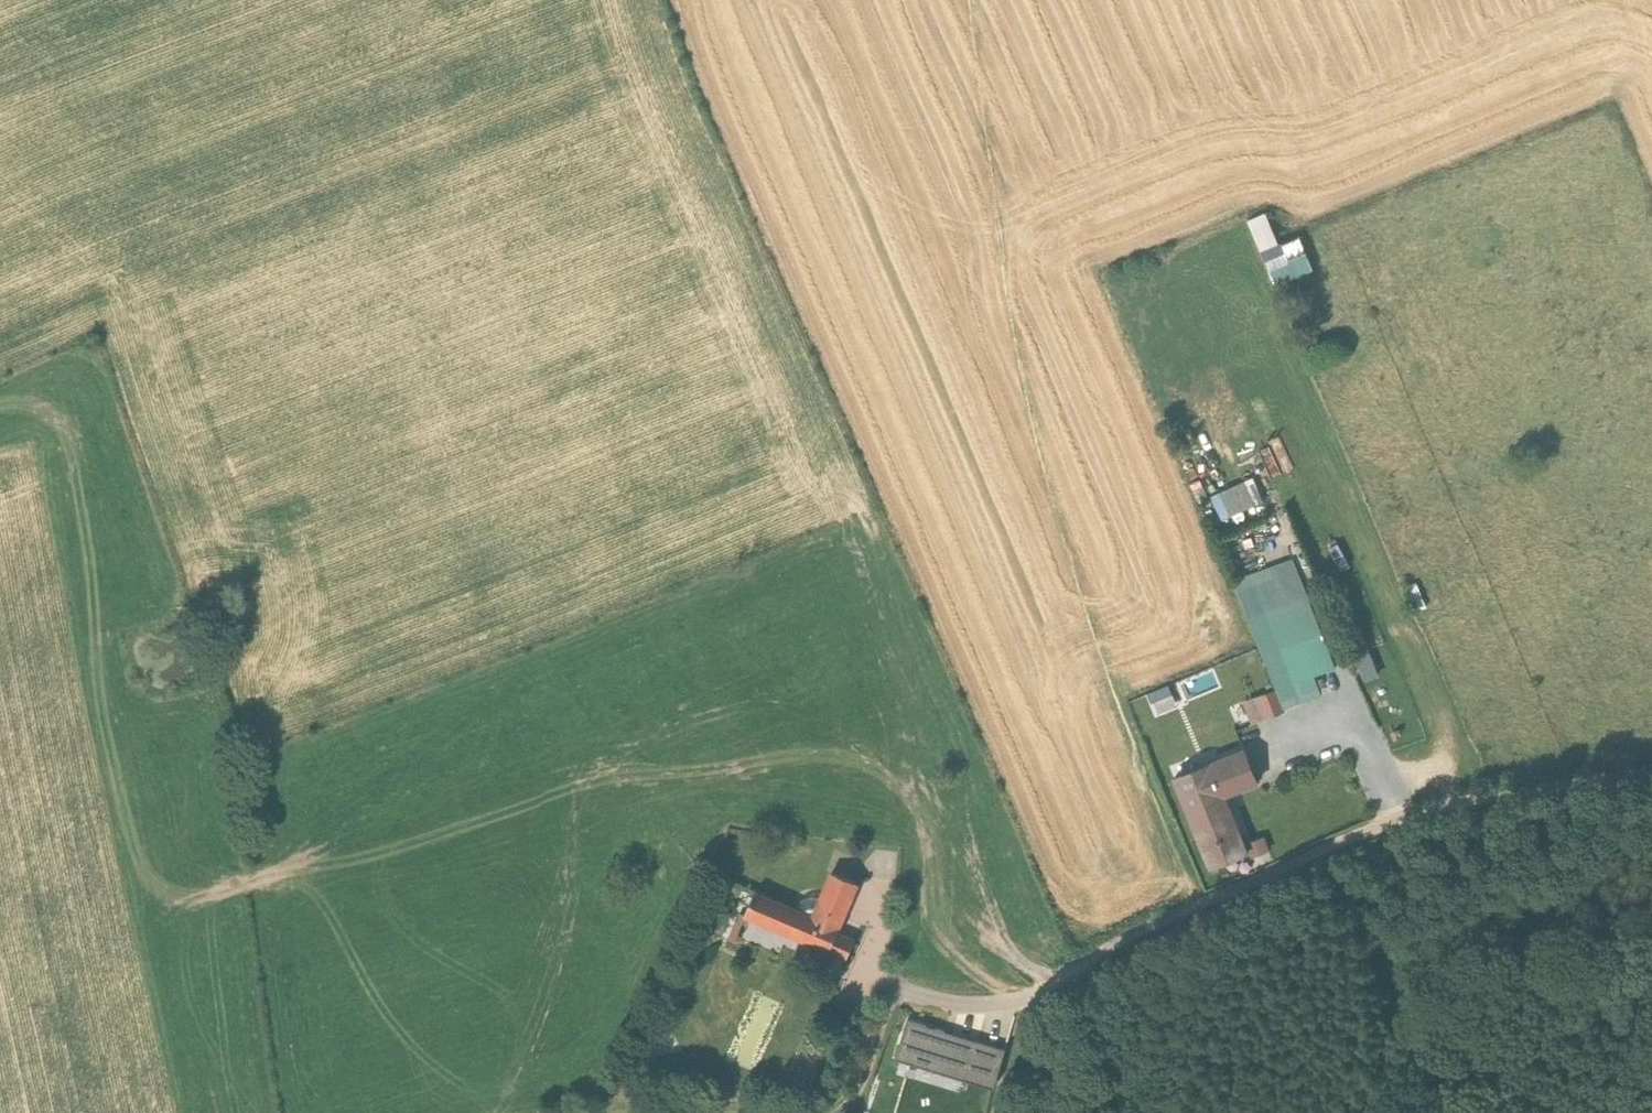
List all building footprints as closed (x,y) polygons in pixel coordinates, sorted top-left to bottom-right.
[(1268,205),(1251,213),(1278,277),(1316,261),(1302,229),(1282,238),(1268,205)] [(1256,469),(1213,488),(1225,513),(1267,494),(1256,469)] [(1264,648),(1324,624),(1295,550),(1233,573),(1264,648)] [(1418,572),(1406,577),(1416,602),(1429,597),(1418,572)] [(1324,624),(1264,648),(1278,681),(1245,693),(1253,716),(1288,703),(1286,700),(1324,686),(1316,667),(1338,659),(1324,624)] [(1369,639),(1357,644),(1367,668),(1379,664),(1369,639)] [(1185,671),(1153,683),(1162,707),(1194,694),(1185,671)] [(1247,740),(1176,769),(1213,859),(1249,844),(1227,790),(1262,775),(1247,740)] [(747,910),(748,911),(811,937),(812,938),(845,951),(849,953),(856,935),(839,927),(860,878),(831,866),(820,894),(816,892),(810,893),(805,895),(799,902),(758,884),(747,910)] [(748,911),(747,910),(741,908),(729,934),(737,937),(748,911)] [(845,951),(812,938),(808,950),(840,964),(845,951)] [(908,1016),(897,1054),(995,1082),(1006,1044),(908,1016)]
